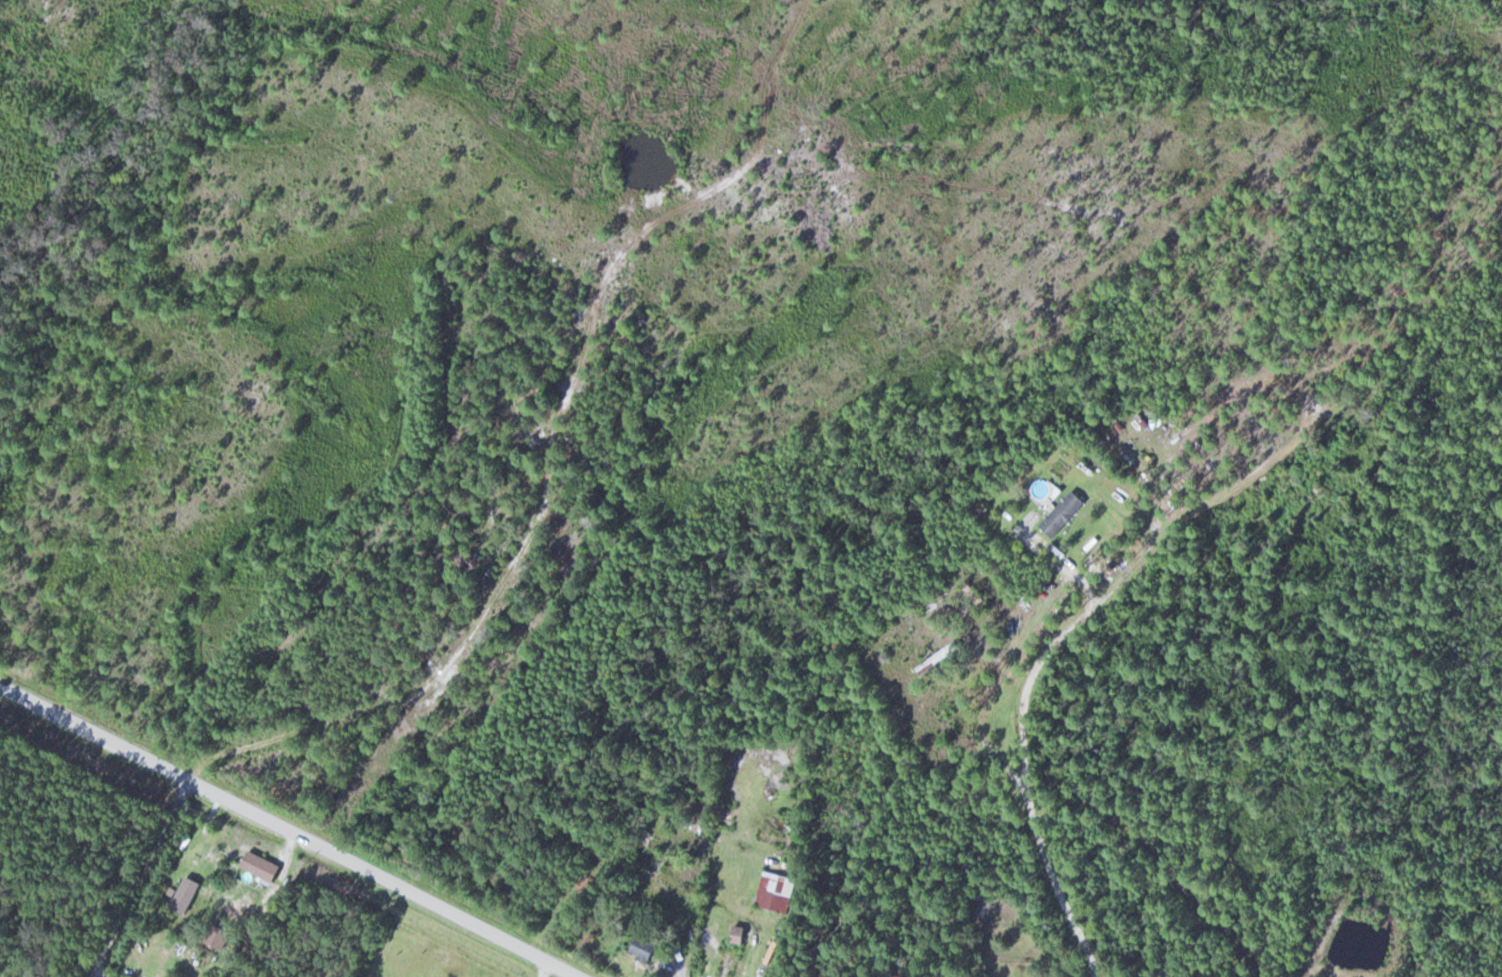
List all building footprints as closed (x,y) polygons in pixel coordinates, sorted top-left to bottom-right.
[(1042,525),(1056,539),(1090,504),(1076,490),(1042,525)] [(279,882),(286,865),(252,851),(245,869),(279,882)] [(759,907),(795,913),(800,878),(764,872),(759,907)] [(179,897),(174,909),(192,917),(206,883),(190,876),(183,892),(175,888),(172,894),(179,897)] [(661,944),(639,934),(629,954),(651,965),(661,944)] [(739,956),(727,958),(729,970),(741,969),(739,956)]
